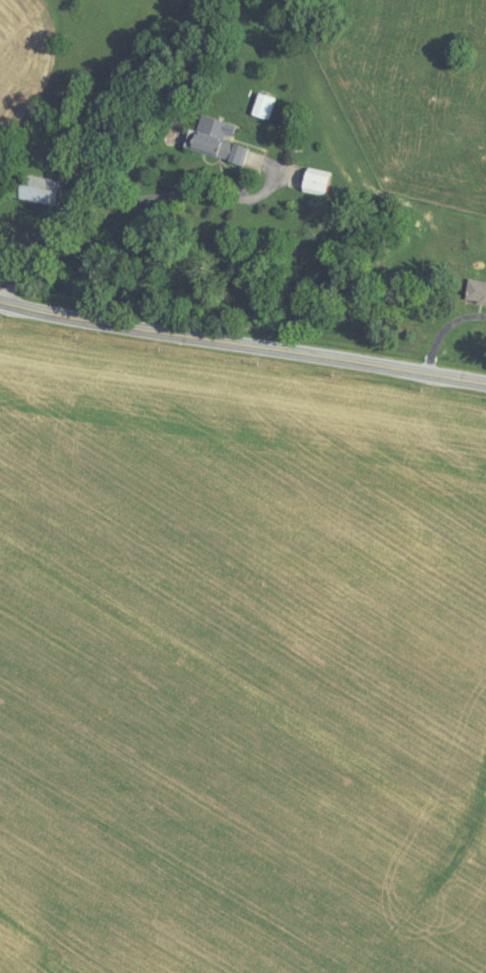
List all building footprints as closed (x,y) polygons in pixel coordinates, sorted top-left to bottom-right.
[(267,120),(274,98),(256,93),(249,114),(267,120)] [(233,125),(199,115),(194,131),(187,129),(181,148),(240,166),(246,148),(228,143),(233,125)] [(328,172),(304,167),(299,191),(324,196),(328,172)] [(54,205),(59,181),(15,172),(10,197),(54,205)] [(463,300),(485,303),(485,282),(467,279),(463,300)]
